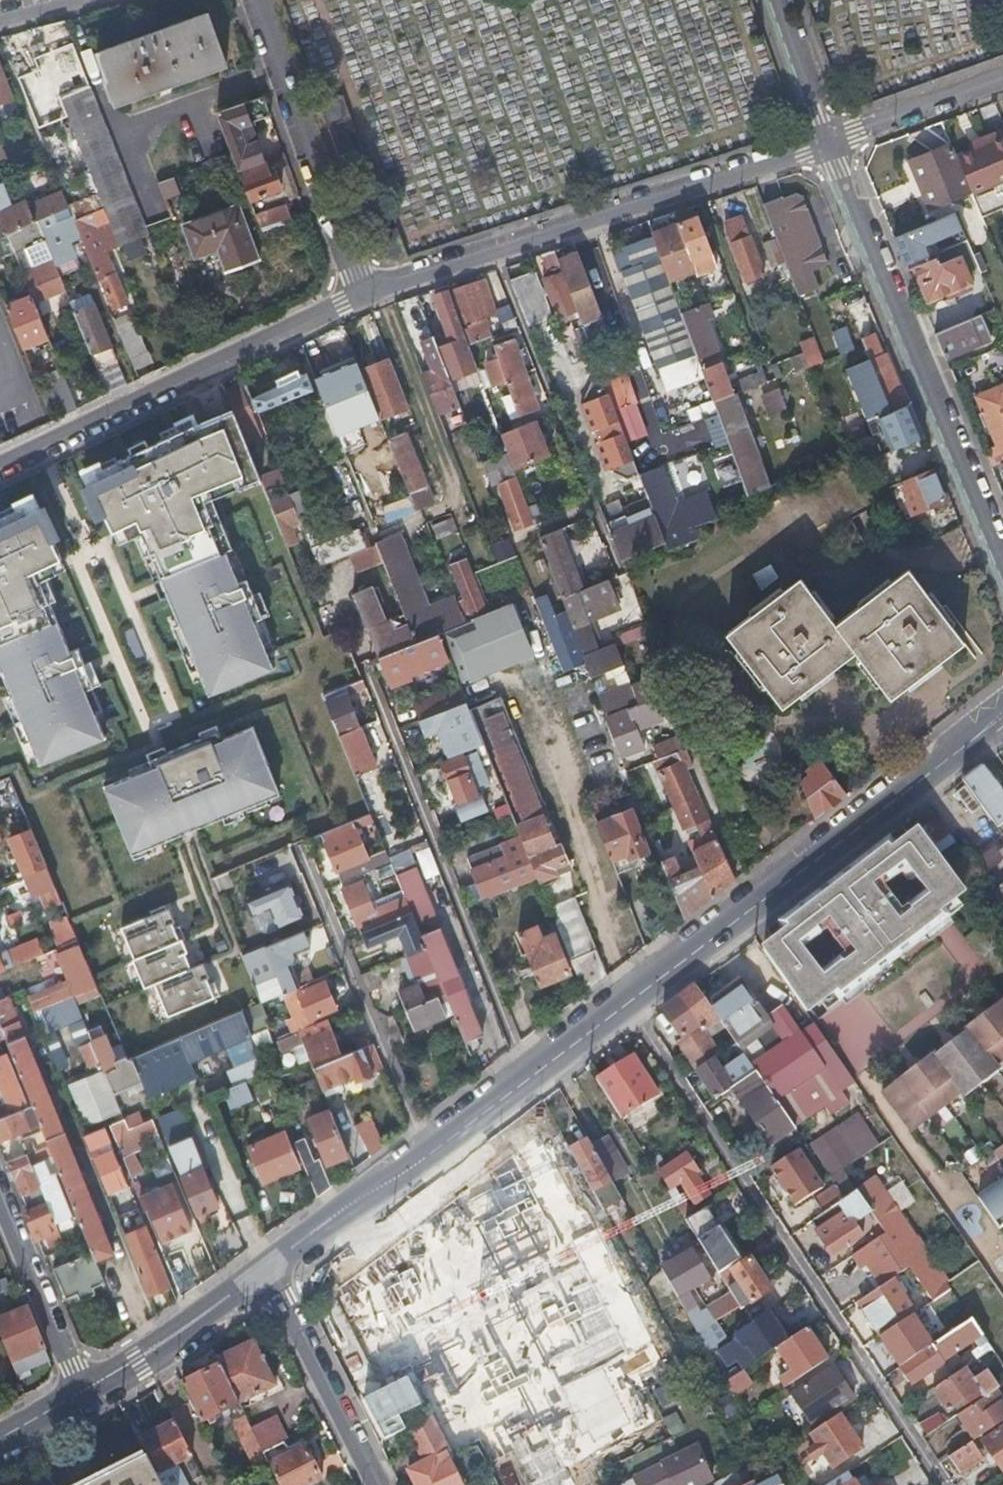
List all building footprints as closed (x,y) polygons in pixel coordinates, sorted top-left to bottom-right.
[(206,11),(95,52),(113,101),(224,60),(206,11)] [(63,19),(37,26),(56,74),(51,76),(46,77),(38,80),(41,88),(23,94),(29,109),(50,163),(68,155),(51,111),(63,107),(59,96),(64,94),(88,84),(63,19)] [(10,97),(0,72),(0,101),(10,97)] [(64,94),(59,96),(63,107),(103,206),(108,220),(118,244),(146,233),(143,225),(88,84),(64,94)] [(268,113),(261,94),(215,110),(226,140),(230,153),(236,168),(261,159),(248,121),(268,113)] [(986,184),(1002,177),(1002,127),(980,137),(981,142),(970,147),(986,184)] [(951,200),(972,191),(972,190),(956,153),(951,142),(930,151),(951,200)] [(972,190),(986,184),(970,147),(956,153),(972,190)] [(931,209),(951,200),(930,151),(910,159),(931,209)] [(265,169),(270,167),(267,157),(262,159),(265,169)] [(236,168),(248,199),(279,187),(271,167),(270,167),(265,169),(262,159),(261,159),(236,168)] [(156,181),(163,197),(178,191),(172,175),(156,181)] [(5,233),(36,219),(68,205),(61,190),(26,205),(24,199),(0,209),(0,221),(5,233)] [(783,251),(787,264),(791,273),(798,291),(799,294),(818,286),(813,271),(829,265),(803,197),(797,194),(785,199),(783,193),(763,200),(764,202),(779,243),(783,251)] [(252,211),(257,223),(289,210),(285,199),(252,211)] [(182,224),(194,255),(216,247),(225,271),(256,260),(236,204),(182,224)] [(693,217),(689,205),(672,210),(677,223),(695,270),(695,272),(710,266),(705,252),(710,250),(697,216),(693,217)] [(90,212),(73,219),(98,280),(100,279),(112,308),(126,302),(110,262),(105,249),(118,244),(108,220),(103,206),(90,212)] [(967,236),(955,209),(894,236),(905,263),(927,254),(921,237),(940,228),(945,239),(932,245),(935,251),(967,236)] [(70,216),(42,229),(49,247),(77,234),(70,216)] [(5,233),(6,234),(13,252),(42,241),(37,223),(36,219),(5,233)] [(725,226),(744,278),(763,271),(743,219),(725,226)] [(695,270),(677,223),(651,232),(652,234),(669,280),(695,270)] [(695,351),(680,311),(669,280),(652,234),(610,249),(618,271),(622,270),(657,365),(665,388),(704,374),(701,367),(695,351)] [(967,274),(980,269),(967,236),(935,251),(937,256),(914,266),(928,299),(970,281),(967,274)] [(553,249),(541,253),(548,270),(543,272),(545,277),(560,315),(576,308),(570,293),(557,259),(557,258),(553,249)] [(557,259),(570,293),(576,308),(581,322),(600,314),(589,285),(577,251),(557,258),(557,259)] [(19,268),(30,295),(32,300),(63,287),(58,274),(52,260),(27,270),(25,265),(19,268)] [(509,277),(527,324),(552,315),(534,268),(509,277)] [(431,288),(432,293),(447,287),(446,283),(431,288)] [(468,343),(489,336),(482,316),(485,314),(480,299),(481,298),(476,284),(454,292),(465,322),(461,324),(468,343)] [(473,357),(468,343),(461,324),(450,293),(447,287),(432,293),(447,334),(439,337),(450,366),(473,357)] [(465,322),(454,292),(450,293),(461,324),(465,322)] [(30,295),(5,305),(21,346),(46,335),(32,300),(30,295)] [(504,330),(517,325),(509,303),(496,308),(504,330)] [(721,359),(701,303),(685,309),(680,311),(695,351),(701,367),(720,359),(721,359)] [(92,304),(73,311),(97,371),(106,393),(119,387),(133,380),(126,365),(113,371),(109,360),(114,358),(92,304)] [(935,334),(945,357),(991,337),(981,313),(934,333),(935,334)] [(128,355),(129,358),(145,351),(133,320),(116,326),(128,355)] [(593,354),(581,324),(573,327),(579,341),(573,344),(576,351),(575,353),(578,360),(593,354)] [(61,329),(46,335),(54,354),(69,348),(61,329)] [(871,359),(892,410),(907,403),(886,350),(880,353),(871,331),(862,335),(871,357),(871,359)] [(435,410),(436,411),(459,403),(458,401),(449,378),(434,339),(432,333),(419,339),(430,369),(420,372),(435,410)] [(814,335),(800,341),(803,350),(809,365),(824,359),(814,335)] [(477,367),(476,365),(473,357),(450,366),(439,337),(434,339),(449,378),(477,367)] [(505,378),(525,371),(514,338),(493,344),(498,357),(486,361),(494,382),(505,378)] [(803,350),(791,355),(796,369),(809,365),(803,350)] [(389,357),(360,369),(378,416),(407,405),(389,357)] [(847,367),(867,419),(878,415),(892,410),(871,359),(871,357),(847,367)] [(731,387),(720,359),(701,367),(704,374),(713,399),(734,391),(766,380),(762,369),(736,379),(738,385),(731,387)] [(494,382),(486,361),(476,365),(477,367),(484,386),(488,384),(494,382)] [(354,367),(315,382),(330,419),(368,403),(354,367)] [(38,387),(51,419),(76,408),(60,368),(45,374),(49,382),(38,387)] [(538,407),(525,371),(505,378),(510,393),(503,395),(510,416),(529,410),(538,407)] [(603,380),(613,407),(617,406),(628,436),(645,430),(633,400),(636,399),(626,371),(621,373),(606,379),(603,380)] [(613,407),(603,380),(602,377),(589,382),(579,403),(590,430),(594,429),(598,441),(594,442),(605,469),(627,479),(639,474),(638,472),(613,407)] [(233,410),(244,438),(258,432),(251,413),(256,411),(247,386),(241,388),(239,382),(225,389),(233,410)] [(991,466),(1001,461),(1002,460),(1002,382),(975,393),(981,409),(980,410),(980,411),(979,412),(984,424),(987,422),(996,443),(991,445),(993,449),(985,452),(991,466)] [(785,399),(780,386),(762,393),(766,406),(785,399)] [(734,391),(713,399),(718,411),(719,414),(730,443),(748,492),(769,486),(734,391)] [(785,399),(766,406),(770,415),(788,408),(785,399)] [(878,415),(891,448),(925,435),(911,402),(907,403),(892,410),(878,415)] [(258,474),(244,438),(233,410),(195,425),(194,422),(178,430),(95,469),(101,481),(92,486),(112,530),(135,519),(207,693),(271,665),(270,663),(252,617),(261,614),(246,575),(237,578),(201,489),(227,479),(229,486),(258,474)] [(513,426),(532,419),(529,410),(510,416),(513,426)] [(867,419),(873,434),(880,453),(891,448),(878,415),(867,419)] [(507,452),(512,465),(546,453),(534,419),(532,419),(513,426),(500,431),(507,450),(507,452)] [(594,429),(590,430),(594,442),(598,441),(594,429)] [(408,491),(426,483),(404,430),(386,437),(408,491)] [(481,461),(490,484),(498,481),(512,476),(516,474),(512,465),(507,452),(481,461)] [(664,542),(667,549),(699,536),(695,524),(686,497),(676,501),(661,463),(638,472),(639,474),(648,498),(649,501),(658,525),(663,541),(664,542)] [(932,466),(900,479),(913,511),(944,498),(932,466)] [(259,475),(264,489),(271,487),(284,481),(279,468),(259,475)] [(512,476),(498,481),(516,528),(531,522),(512,476)] [(426,483),(408,491),(411,500),(415,509),(438,500),(441,493),(436,479),(426,483)] [(707,489),(686,497),(695,524),(717,515),(713,505),(707,489)] [(268,500),(286,544),(295,540),(290,525),(300,521),(288,492),(268,500)] [(748,492),(713,505),(717,515),(751,503),(748,492)] [(648,498),(628,506),(630,509),(649,501),(648,498)] [(381,512),(385,521),(415,509),(411,500),(381,512)] [(619,558),(620,560),(664,542),(663,541),(658,525),(649,501),(630,509),(628,506),(621,509),(624,515),(605,523),(619,558)] [(0,515),(0,669),(39,765),(104,737),(75,666),(84,662),(77,647),(68,651),(35,569),(60,557),(39,512),(29,516),(23,504),(0,515)] [(431,523),(435,538),(455,533),(452,518),(431,523)] [(325,521),(303,530),(317,565),(364,546),(365,546),(358,526),(331,536),(325,521)] [(538,535),(561,596),(582,588),(567,552),(571,551),(561,526),(538,535)] [(407,623),(414,641),(438,631),(464,621),(456,601),(425,612),(394,534),(375,542),(383,562),(407,623)] [(497,560),(513,554),(507,538),(491,545),(497,560)] [(365,546),(364,546),(372,566),(383,562),(375,542),(365,546)] [(464,598),(456,601),(464,621),(486,613),(465,558),(450,563),(464,598)] [(910,567),(856,607),(836,623),(801,577),(727,633),(781,706),(856,649),(891,696),(965,640),(910,567)] [(571,624),(585,618),(616,605),(605,578),(582,588),(561,596),(571,624)] [(353,591),(378,655),(414,641),(407,623),(394,628),(390,617),(385,619),(371,584),(353,591)] [(486,613),(464,621),(438,631),(448,656),(457,679),(529,651),(511,604),(486,613)] [(614,645),(613,641),(596,648),(585,618),(571,624),(587,666),(590,675),(621,663),(614,645)] [(644,621),(623,630),(626,640),(648,631),(644,621)] [(623,630),(611,635),(613,641),(614,645),(626,640),(623,630)] [(414,641),(378,655),(390,684),(411,676),(410,672),(448,656),(438,631),(414,641)] [(365,685),(362,678),(342,686),(321,694),(338,733),(358,725),(345,693),(365,685)] [(650,695),(643,678),(630,683),(636,700),(650,695)] [(630,683),(629,682),(605,692),(601,684),(594,686),(604,713),(636,700),(630,683)] [(412,703),(418,718),(424,734),(436,729),(446,755),(482,741),(480,737),(473,718),(466,701),(465,699),(459,685),(459,684),(412,703)] [(490,692),(466,701),(473,718),(497,709),(490,692)] [(651,697),(650,695),(636,700),(604,713),(620,755),(642,746),(635,728),(661,718),(653,697),(651,697)] [(473,718),(480,737),(482,741),(500,787),(503,793),(512,815),(519,834),(536,875),(537,878),(554,872),(551,865),(566,859),(558,840),(553,842),(538,803),(546,799),(541,786),(532,789),(511,738),(522,733),(510,704),(497,709),(473,718)] [(219,728),(171,747),(174,755),(104,785),(122,829),(131,825),(139,849),(247,804),(245,800),(278,786),(251,723),(222,736),(219,728)] [(375,764),(358,725),(338,733),(370,812),(373,820),(379,835),(391,830),(370,777),(364,776),(362,770),(375,764)] [(675,737),(670,738),(676,750),(680,749),(675,737)] [(670,738),(652,745),(657,758),(676,750),(670,738)] [(455,802),(456,805),(458,804),(478,796),(474,786),(488,781),(474,748),(441,762),(442,765),(437,766),(443,781),(447,780),(456,802),(455,802)] [(691,768),(683,748),(680,749),(676,750),(657,758),(653,759),(683,828),(702,820),(705,827),(706,829),(686,838),(695,860),(691,862),(693,867),(678,873),(672,856),(670,857),(660,861),(682,916),(733,878),(685,771),(691,768)] [(806,795),(814,816),(847,792),(821,758),(805,770),(798,774),(806,795)] [(981,765),(962,780),(996,827),(1002,822),(1002,804),(995,792),(999,790),(981,765)] [(23,873),(45,864),(8,776),(0,779),(0,793),(17,832),(9,836),(14,848),(6,851),(17,875),(23,873)] [(999,790),(995,792),(1002,804),(1002,795),(999,790)] [(456,805),(460,815),(482,806),(478,796),(458,804),(456,805)] [(954,839),(929,805),(911,818),(920,830),(936,852),(942,848),(954,839)] [(482,806),(460,815),(461,818),(483,809),(482,806)] [(595,820),(610,857),(626,851),(628,857),(647,849),(630,806),(595,820)] [(390,861),(387,854),(385,848),(367,856),(355,828),(373,820),(370,812),(319,832),(339,881),(373,868),(374,868),(390,861)] [(654,818),(645,822),(652,841),(660,861),(670,857),(654,818)] [(702,820),(683,828),(686,834),(705,827),(702,820)] [(961,905),(970,899),(936,852),(920,830),(915,833),(912,832),(906,833),(902,835),(896,839),(890,844),(886,838),(786,914),(781,918),(785,923),(777,930),(771,940),(771,943),(762,949),(811,1019),(826,1007),(834,1018),(848,1007),(853,1014),(878,995),(873,988),(928,947),(933,953),(958,934),(954,928),(968,916),(961,905)] [(536,875),(519,834),(465,856),(482,896),(500,889),(516,883),(504,852),(511,849),(517,863),(522,866),(518,868),(523,880),(536,875)] [(6,846),(14,848),(9,836),(4,842),(6,846)] [(965,879),(970,875),(976,870),(954,839),(942,848),(965,879)] [(978,848),(990,871),(1002,864),(1002,855),(995,839),(978,848)] [(394,871),(390,861),(374,868),(378,878),(394,871)] [(46,906),(60,901),(45,864),(23,873),(31,892),(27,894),(30,900),(34,897),(41,894),(46,906)] [(433,917),(413,865),(395,872),(402,889),(404,895),(410,910),(414,920),(416,924),(433,917)] [(414,865),(413,865),(433,917),(416,924),(419,931),(425,946),(445,995),(446,998),(452,1012),(469,1053),(481,1042),(477,1031),(480,1030),(414,865)] [(210,877),(215,888),(230,882),(225,870),(210,877)] [(983,894),(990,889),(976,870),(970,875),(983,894)] [(259,904),(264,914),(270,911),(277,927),(304,916),(288,879),(244,898),(248,909),(259,904)] [(341,888),(359,930),(410,910),(404,895),(392,899),(378,905),(378,903),(377,902),(376,902),(375,901),(374,901),(373,900),(372,901),(371,901),(362,880),(341,888)] [(991,890),(1002,907),(1002,882),(991,890)] [(389,894),(392,899),(404,895),(402,889),(389,894)] [(547,904),(583,991),(605,974),(573,894),(547,904)] [(164,903),(149,908),(150,912),(120,925),(132,957),(137,955),(148,983),(153,981),(167,1014),(218,992),(213,979),(207,982),(199,961),(189,965),(177,939),(184,936),(179,923),(173,926),(164,903)] [(18,918),(15,909),(6,913),(9,921),(18,918)] [(419,931),(416,924),(414,920),(410,910),(359,930),(365,944),(396,932),(405,954),(405,953),(425,946),(419,931)] [(62,944),(76,938),(65,912),(51,918),(62,944)] [(517,931),(538,981),(568,969),(552,931),(540,936),(535,924),(517,931)] [(280,937),(264,944),(266,947),(266,948),(276,972),(283,990),(299,983),(290,961),(294,960),(296,954),(295,950),(309,945),(302,928),(280,937)] [(12,964),(43,951),(37,938),(5,951),(6,953),(0,956),(0,969),(12,964)] [(55,951),(77,942),(76,938),(62,944),(54,947),(55,951)] [(50,1002),(71,994),(85,987),(95,984),(90,971),(78,944),(77,942),(55,951),(54,947),(43,951),(12,964),(15,973),(57,957),(67,980),(45,990),(50,1002)] [(444,1015),(452,1012),(446,998),(445,995),(425,946),(405,953),(405,954),(400,955),(412,987),(398,993),(412,1028),(444,1015)] [(253,981),(276,972),(266,948),(266,947),(243,957),(253,981)] [(371,967),(359,972),(364,986),(377,981),(371,967)] [(306,1026),(324,1018),(321,1011),(334,1005),(324,979),(306,986),(304,981),(299,983),(283,990),(295,1021),(298,1029),(306,1026)] [(823,1105),(829,1115),(848,1102),(798,1029),(780,1041),(762,1015),(739,982),(708,1003),(736,1043),(750,1063),(756,1072),(773,1096),(794,1126),(823,1105)] [(89,996),(98,992),(95,984),(85,987),(89,996)] [(694,984),(662,1008),(681,1036),(677,1039),(696,1069),(713,1058),(719,1054),(701,1028),(713,1021),(731,1046),(736,1043),(708,1003),(694,984)] [(31,1010),(50,1002),(45,990),(26,997),(31,1010)] [(103,1071),(86,1029),(71,994),(50,1002),(31,1010),(51,1058),(63,1053),(53,1028),(68,1022),(90,1076),(69,1085),(85,1123),(117,1110),(101,1072),(103,1071)] [(46,1142),(87,1242),(94,1257),(112,1250),(22,1034),(20,1035),(4,995),(0,996),(0,1029),(5,1040),(30,1103),(38,1121),(41,1129),(46,1142)] [(780,1003),(762,1015),(780,1041),(798,1029),(780,1003)] [(1002,1064),(1002,1004),(968,1029),(969,1031),(935,1054),(934,1053),(880,1090),(908,1131),(961,1094),(964,1099),(999,1075),(996,1069),(1002,1064)] [(219,1048),(250,1035),(249,1033),(240,1010),(131,1055),(131,1056),(141,1081),(142,1081),(148,1095),(168,1087),(196,1075),(190,1060),(219,1048)] [(312,1065),(341,1054),(326,1017),(324,1018),(306,1026),(298,1029),(312,1065)] [(798,1029),(848,1102),(862,1093),(811,1020),(798,1029)] [(141,1081),(131,1056),(126,1058),(125,1056),(114,1060),(104,1034),(103,1034),(99,1024),(86,1029),(103,1071),(112,1093),(141,1081)] [(388,1043),(401,1037),(398,1031),(385,1037),(388,1043)] [(364,1045),(368,1043),(364,1033),(353,1037),(357,1047),(364,1045)] [(371,1041),(368,1043),(364,1045),(357,1047),(341,1054),(312,1065),(316,1075),(321,1087),(353,1073),(355,1078),(375,1070),(382,1067),(371,1041)] [(11,1111),(9,1107),(25,1101),(4,1051),(0,1052),(0,1090),(1,1093),(5,1102),(0,1104),(0,1115),(11,1111)] [(243,1078),(264,1069),(258,1055),(227,1068),(218,1071),(224,1086),(243,1078)] [(633,1055),(597,1078),(621,1116),(657,1093),(633,1055)] [(713,1058),(696,1069),(715,1099),(734,1086),(756,1072),(750,1063),(727,1079),(713,1058)] [(741,1101),(749,1112),(773,1096),(756,1072),(734,1086),(743,1099),(741,1101)] [(243,1078),(224,1086),(223,1087),(231,1105),(250,1097),(243,1078)] [(770,1143),(794,1127),(794,1126),(773,1096),(749,1112),(770,1143)] [(38,1121),(30,1103),(11,1111),(0,1115),(0,1137),(38,1121)] [(180,1108),(157,1117),(163,1133),(184,1124),(186,1123),(180,1108)] [(344,1148),(329,1108),(308,1116),(325,1161),(346,1152),(344,1148)] [(353,1126),(369,1153),(381,1144),(366,1116),(353,1126)] [(127,1128),(123,1118),(108,1124),(117,1146),(155,1130),(150,1118),(127,1128)] [(163,1133),(168,1145),(188,1136),(189,1136),(184,1124),(163,1133)] [(835,1185),(844,1198),(856,1190),(860,1188),(844,1167),(859,1156),(836,1124),(806,1144),(835,1185)] [(103,1126),(82,1135),(88,1149),(107,1141),(109,1140),(103,1126)] [(37,1146),(46,1142),(41,1129),(20,1137),(26,1151),(37,1146)] [(282,1130),(247,1144),(261,1179),(297,1165),(282,1130)] [(189,1136),(201,1166),(207,1163),(195,1133),(189,1136)] [(315,1194),(328,1184),(317,1156),(312,1158),(303,1135),(293,1139),(315,1194)] [(195,1210),(195,1211),(216,1203),(201,1166),(189,1136),(188,1136),(168,1145),(195,1210)] [(608,1136),(593,1145),(612,1179),(627,1170),(608,1136)] [(568,1148),(604,1213),(615,1207),(612,1201),(620,1197),(587,1138),(568,1148)] [(107,1141),(88,1149),(92,1158),(108,1152),(106,1147),(109,1146),(107,1141)] [(1002,1154),(1002,1143),(991,1151),(996,1158),(1002,1154)] [(40,1155),(37,1146),(26,1151),(25,1151),(44,1198),(45,1201),(54,1221),(70,1214),(52,1172),(48,1174),(42,1159),(36,1161),(34,1157),(40,1155)] [(771,1167),(780,1181),(785,1190),(794,1203),(823,1185),(799,1149),(771,1167)] [(44,1198),(25,1151),(23,1152),(7,1159),(26,1205),(44,1198)] [(108,1152),(92,1158),(105,1191),(124,1183),(111,1151),(108,1152)] [(686,1152),(659,1169),(671,1188),(680,1182),(694,1203),(709,1193),(695,1172),(698,1170),(686,1152)] [(462,1215),(420,1233),(441,1282),(467,1272),(473,1287),(529,1264),(509,1218),(540,1205),(521,1160),(487,1174),(493,1188),(467,1199),(478,1226),(468,1230),(462,1215)] [(1002,1225),(1002,1180),(978,1196),(999,1227),(1002,1225)] [(785,1190),(780,1181),(775,1185),(780,1193),(785,1190)] [(814,1199),(822,1213),(844,1198),(835,1185),(814,1199)] [(172,1186),(152,1195),(156,1203),(175,1195),(172,1186)] [(914,1250),(921,1245),(917,1239),(916,1240),(907,1228),(900,1218),(894,1207),(880,1187),(862,1199),(870,1210),(871,1212),(878,1223),(884,1231),(902,1258),(914,1250)] [(822,1213),(812,1219),(817,1226),(817,1228),(823,1238),(821,1239),(831,1254),(861,1234),(846,1209),(853,1205),(861,1217),(869,1211),(856,1190),(844,1198),(822,1213)] [(156,1203),(152,1195),(151,1193),(139,1198),(143,1208),(147,1206),(161,1240),(189,1228),(175,1195),(156,1203)] [(674,1201),(685,1219),(690,1215),(687,1211),(689,1210),(681,1197),(674,1201)] [(56,1227),(54,1221),(45,1201),(25,1209),(36,1235),(46,1231),(50,1240),(60,1236),(56,1227)] [(719,1271),(740,1258),(732,1246),(726,1250),(704,1216),(708,1214),(709,1215),(717,1210),(711,1202),(704,1206),(690,1215),(685,1219),(719,1271)] [(861,1234),(878,1223),(871,1212),(870,1210),(869,1211),(861,1217),(853,1205),(846,1209),(861,1234)] [(117,1212),(124,1231),(143,1224),(136,1206),(117,1212)] [(145,1227),(124,1236),(148,1295),(169,1285),(145,1227)] [(870,1262),(884,1282),(908,1266),(902,1258),(884,1231),(853,1252),(862,1266),(870,1262)] [(94,1257),(87,1242),(81,1245),(84,1253),(53,1266),(65,1295),(76,1291),(78,1298),(94,1291),(91,1284),(103,1280),(94,1257)] [(677,1256),(661,1265),(698,1329),(740,1304),(731,1291),(706,1306),(706,1308),(700,1311),(688,1290),(699,1283),(702,1288),(712,1281),(693,1248),(692,1248),(689,1242),(673,1251),(677,1256)] [(415,1326),(442,1318),(423,1254),(396,1262),(415,1326)] [(708,1350),(726,1338),(724,1334),(749,1319),(742,1307),(771,1288),(768,1284),(776,1280),(768,1268),(761,1272),(751,1257),(743,1262),(740,1258),(719,1271),(731,1291),(740,1304),(698,1329),(697,1330),(708,1350)] [(932,1301),(951,1289),(937,1268),(918,1281),(932,1301)] [(0,1279),(0,1289),(10,1285),(6,1276),(0,1279)] [(859,1305),(879,1336),(890,1329),(914,1313),(915,1313),(895,1281),(859,1305)] [(532,1286),(521,1291),(540,1334),(552,1329),(532,1286)] [(573,1350),(594,1340),(570,1291),(549,1301),(573,1350)] [(48,1358),(26,1305),(1,1315),(0,1316),(0,1335),(15,1372),(48,1358)] [(879,1336),(898,1366),(933,1343),(914,1313),(890,1329),(879,1336)] [(738,1361),(743,1368),(744,1368),(777,1346),(788,1339),(771,1314),(754,1325),(737,1336),(717,1349),(728,1367),(738,1361)] [(974,1349),(979,1357),(983,1354),(992,1348),(972,1319),(960,1325),(948,1333),(933,1343),(898,1366),(910,1384),(943,1363),(942,1360),(978,1337),(982,1344),(974,1349)] [(752,1321),(734,1332),(737,1336),(754,1325),(752,1321)] [(824,1351),(808,1326),(788,1339),(777,1346),(787,1362),(780,1366),(784,1372),(779,1375),(785,1384),(828,1357),(824,1351)] [(366,1343),(380,1387),(425,1373),(412,1329),(366,1343)] [(218,1364),(237,1403),(275,1384),(262,1357),(265,1355),(264,1353),(261,1355),(253,1339),(215,1358),(218,1364)] [(983,1354),(995,1370),(1002,1365),(1002,1364),(992,1348),(983,1354)] [(211,1349),(179,1370),(185,1381),(218,1364),(215,1358),(211,1349)] [(613,1413),(657,1391),(639,1355),(595,1377),(613,1413)] [(185,1381),(179,1383),(199,1421),(205,1418),(208,1424),(215,1421),(212,1415),(237,1403),(218,1364),(185,1381)] [(784,1372),(780,1366),(775,1369),(779,1375),(784,1372)] [(854,1396),(834,1366),(800,1388),(793,1392),(814,1423),(854,1396)] [(965,1366),(932,1388),(946,1410),(954,1405),(956,1409),(968,1401),(970,1404),(992,1390),(999,1385),(988,1369),(973,1379),(965,1366)] [(722,1372),(726,1379),(739,1371),(736,1367),(726,1373),(724,1370),(722,1372)] [(739,1371),(726,1379),(732,1391),(751,1379),(744,1368),(743,1368),(739,1371)] [(504,1437),(536,1420),(514,1378),(481,1395),(504,1437)] [(970,1404),(957,1413),(974,1438),(1002,1418),(1002,1407),(992,1390),(970,1404)] [(735,1399),(723,1406),(731,1422),(744,1415),(735,1399)] [(414,1447),(440,1434),(428,1409),(402,1422),(414,1447)] [(920,1423),(926,1434),(948,1419),(942,1411),(939,1411),(920,1423)] [(862,1446),(839,1412),(810,1431),(817,1442),(808,1447),(813,1456),(823,1450),(832,1465),(862,1446)] [(274,1414),(249,1426),(261,1451),(280,1442),(287,1439),(274,1414)] [(231,1421),(256,1472),(268,1466),(261,1451),(249,1426),(243,1415),(231,1421)] [(160,1472),(191,1455),(173,1420),(143,1437),(160,1472)] [(955,1422),(930,1434),(941,1454),(965,1442),(955,1422)] [(981,1439),(1002,1471),(1002,1424),(981,1439)] [(447,1458),(451,1456),(440,1434),(414,1447),(413,1447),(421,1461),(430,1457),(434,1465),(447,1458)] [(487,1448),(495,1476),(524,1468),(521,1458),(537,1454),(531,1434),(487,1448)] [(971,1440),(948,1455),(959,1472),(982,1457),(971,1440)] [(278,1484),(307,1484),(320,1479),(303,1445),(285,1454),(280,1442),(261,1451),(268,1466),(278,1484)] [(636,1484),(698,1484),(712,1478),(696,1445),(632,1475),(636,1484)] [(146,1454),(102,1478),(88,1484),(162,1484),(146,1454)] [(447,1458),(434,1465),(430,1457),(421,1461),(406,1468),(414,1484),(460,1484),(447,1458)] [(743,1467),(736,1471),(742,1483),(750,1479),(743,1467)] [(713,1484),(739,1484),(742,1483),(736,1471),(713,1484)]
